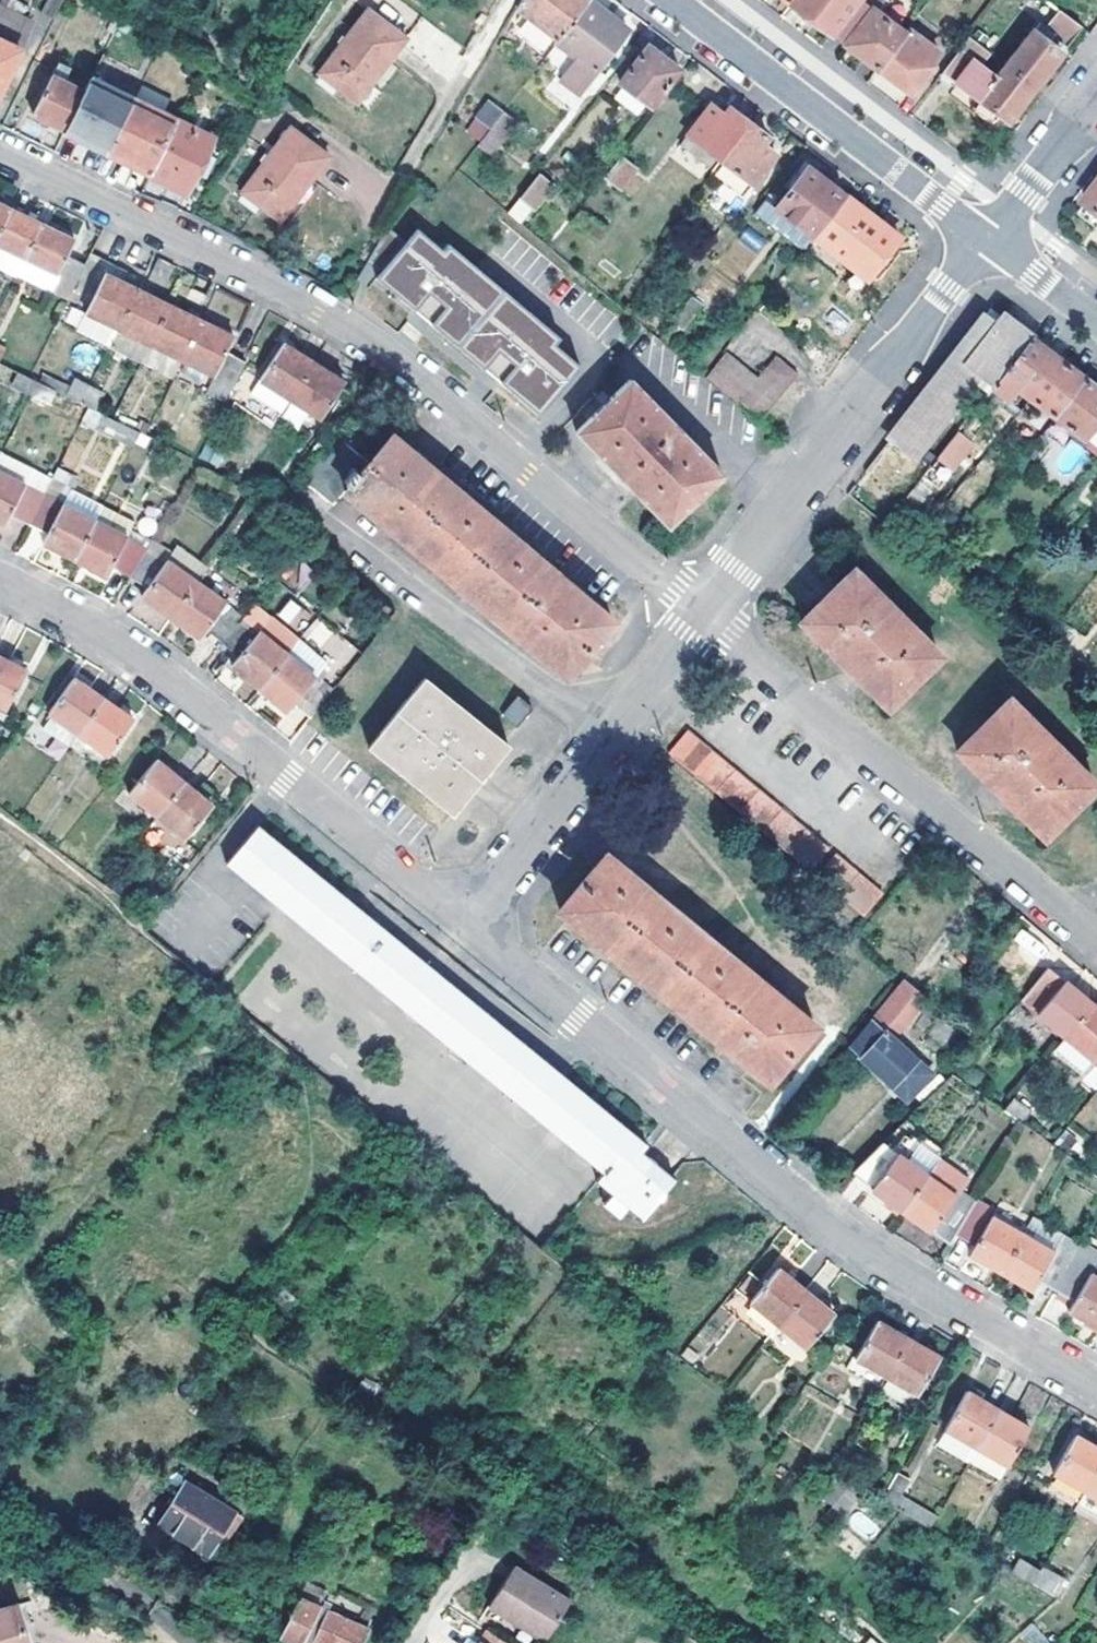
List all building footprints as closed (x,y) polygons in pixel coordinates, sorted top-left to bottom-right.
[(13,0),(0,0),(0,8),(12,14),(17,2),(13,0)] [(64,0),(48,0),(42,13),(55,19),(64,0)] [(561,39),(588,4),(582,0),(522,0),(515,11),(561,39)] [(790,4),(831,36),(860,0),(793,0),(790,4)] [(866,0),(860,0),(831,36),(876,71),(906,31),(866,0)] [(558,43),(574,56),(551,84),(575,102),(628,35),(588,4),(561,39),(558,43)] [(20,50),(33,24),(12,14),(0,8),(0,41),(20,50)] [(1082,26),(1058,8),(1043,28),(1067,46),(1082,26)] [(406,41),(369,12),(320,75),(357,105),(406,41)] [(1038,34),(1043,28),(1035,21),(1030,29),(1038,34)] [(908,94),(941,49),(910,26),(906,31),(876,71),(908,94)] [(1052,64),(1061,52),(1038,34),(1030,29),(1003,64),(1035,87),(1052,64)] [(993,77),(980,67),(989,54),(967,38),(941,75),(956,85),(960,85),(1009,121),(1035,87),(1003,64),(993,77)] [(0,41),(0,92),(20,50),(0,41)] [(679,73),(648,49),(619,85),(649,110),(679,73)] [(57,59),(49,74),(67,82),(74,68),(57,59)] [(67,82),(49,74),(31,113),(65,130),(85,91),(67,82)] [(106,153),(133,98),(91,77),(85,91),(65,130),(64,131),(106,153)] [(133,98),(106,153),(150,174),(178,119),(133,98)] [(477,120),(490,132),(506,112),(491,102),(477,120)] [(688,139),(720,165),(750,127),(730,112),(725,118),(712,109),(688,139)] [(518,121),(506,112),(490,132),(480,145),(492,155),(518,121)] [(187,194),(215,138),(178,119),(150,174),(187,194)] [(480,145),(490,132),(477,120),(465,134),(480,145)] [(720,165),(753,192),(779,160),(765,149),(769,142),(750,127),(720,165)] [(326,160),(287,131),(240,195),(280,224),(326,160)] [(711,176),(720,165),(688,139),(679,150),(711,176)] [(635,171),(620,158),(603,180),(618,193),(635,171)] [(813,240),(846,201),(807,171),(776,211),(813,240)] [(538,174),(518,199),(531,210),(552,185),(538,174)] [(518,199),(507,214),(519,225),(531,210),(518,199)] [(813,240),(870,284),(902,243),(846,201),(813,240)] [(803,253),(813,240),(776,211),(766,202),(755,215),(803,253)] [(0,220),(0,252),(19,261),(38,223),(7,207),(0,220)] [(377,279),(561,387),(594,331),(565,314),(439,240),(395,215),(365,265),(380,274),(377,279)] [(19,261),(52,278),(43,294),(64,305),(84,264),(64,254),(71,239),(38,223),(19,261)] [(439,240),(565,314),(569,307),(444,233),(439,240)] [(171,267),(153,259),(140,283),(158,292),(171,267)] [(114,330),(134,288),(102,273),(82,313),(114,330)] [(134,288),(114,330),(145,345),(164,304),(134,288)] [(705,307),(692,297),(672,323),(683,332),(705,307)] [(175,360),(195,319),(164,304),(145,345),(175,360)] [(108,343),(114,330),(82,313),(75,327),(108,343)] [(986,318),(893,436),(916,453),(980,370),(995,382),(1031,336),(1005,316),(996,326),(986,318)] [(243,361),(220,350),(227,335),(195,319),(175,360),(206,375),(198,392),(221,404),(243,361)] [(1084,376),(1031,336),(995,382),(993,385),(1009,399),(1020,389),(1053,415),(1054,414),(1084,376)] [(283,343),(260,381),(290,401),(314,363),(283,343)] [(720,354),(701,377),(757,424),(795,377),(771,358),(752,380),(720,354)] [(319,420),(345,383),(314,363),(290,401),(319,420)] [(28,397),(35,383),(27,379),(16,374),(9,387),(28,397)] [(1084,376),(1054,414),(1072,429),(1085,438),(1089,433),(1096,440),(1096,386),(1084,376)] [(64,397),(79,405),(88,385),(74,379),(64,397)] [(290,401),(260,381),(253,392),(283,412),(290,401)] [(692,469),(704,458),(628,381),(575,433),(663,529),(707,486),(692,469)] [(45,405),(52,391),(35,383),(28,397),(45,405)] [(79,405),(91,410),(100,391),(88,385),(79,405)] [(1060,444),(1072,429),(1054,414),(1053,415),(1042,430),(1060,444)] [(131,449),(139,434),(117,423),(109,438),(131,449)] [(958,429),(935,458),(948,468),(971,440),(958,429)] [(346,494),(565,678),(612,622),(392,437),(369,463),(335,436),(300,479),(334,507),(346,494)] [(719,474),(704,458),(692,469),(707,486),(719,474)] [(44,488),(55,496),(70,475),(58,467),(44,488)] [(932,467),(909,493),(920,503),(943,476),(932,467)] [(3,525),(8,516),(26,526),(42,496),(0,474),(0,523),(3,525)] [(96,513),(100,504),(71,489),(67,498),(96,513)] [(74,561),(94,522),(42,496),(26,526),(45,536),(41,544),(74,561)] [(146,549),(94,522),(74,561),(105,578),(111,569),(129,579),(146,549)] [(143,586),(137,596),(168,619),(193,583),(146,549),(129,579),(143,586)] [(888,708),(940,658),(854,570),(802,622),(888,708)] [(220,645),(242,619),(193,583),(168,619),(196,639),(203,631),(220,645)] [(303,631),(312,611),(286,599),(277,620),(303,631)] [(220,645),(236,658),(229,666),(258,691),(287,655),(242,619),(220,645)] [(332,693),(316,679),(327,666),(298,641),(287,655),(258,691),(286,714),(295,706),(310,719),(332,693)] [(26,675),(0,661),(0,710),(5,713),(26,675)] [(509,746),(423,678),(368,747),(450,815),(509,746)] [(77,737),(102,704),(73,681),(47,715),(77,737)] [(502,716),(518,729),(532,710),(517,698),(502,716)] [(1045,838),(1096,786),(1009,699),(958,752),(1045,838)] [(102,704),(77,737),(106,759),(132,726),(102,704)] [(68,749),(77,737),(47,715),(38,726),(68,749)] [(689,732),(670,754),(684,766),(696,776),(706,784),(718,795),(730,805),(742,815),(753,824),(765,834),(777,844),(788,854),(800,864),(811,873),(830,851),(819,841),(808,832),(795,822),(784,812),(771,801),(760,792),(748,782),(737,773),(724,762),(714,752),(703,743),(689,732)] [(157,817),(183,785),(155,762),(128,793),(157,817)] [(212,809),(183,785),(157,817),(186,840),(212,809)] [(645,1144),(263,840),(233,880),(601,1175),(595,1182),(641,1220),(674,1180),(640,1152),(642,1149),(645,1144)] [(816,1027),(607,855),(561,910),(769,1083),(816,1027)] [(854,908),(865,918),(885,896),(873,886),(861,875),(850,867),(838,857),(820,879),(832,889),(842,898),(854,908)] [(1020,1006),(1035,1019),(1038,1016),(1066,1039),(1054,1052),(1084,1077),(1095,1065),(1096,1067),(1096,1010),(1094,1007),(1051,969),(1023,1003),(1020,1006)] [(930,1002),(908,983),(853,1048),(912,1100),(935,1073),(898,1040),(930,1002)] [(1028,1114),(1014,1101),(1002,1114),(1019,1125),(1028,1114)] [(956,1236),(975,1203),(959,1193),(956,1197),(927,1175),(939,1159),(922,1147),(910,1163),(884,1143),(854,1171),(873,1187),(873,1188),(902,1210),(950,1246),(956,1236)] [(995,1211),(976,1200),(975,1203),(956,1236),(974,1247),(992,1217),(995,1211)] [(969,1255),(1002,1272),(1023,1235),(992,1217),(974,1247),(969,1255)] [(1054,1252),(1064,1236),(1033,1218),(1023,1235),(1054,1252)] [(1056,1290),(1073,1262),(1082,1246),(1064,1236),(1054,1252),(1023,1235),(1002,1272),(1033,1290),(1039,1281),(1056,1290)] [(1073,1262),(1056,1290),(1075,1301),(1069,1311),(1096,1328),(1096,1277),(1073,1262)] [(754,1303),(767,1314),(778,1324),(807,1347),(835,1314),(808,1291),(779,1267),(751,1299),(754,1303)] [(278,1292),(270,1302),(282,1311),(289,1301),(278,1292)] [(761,1320),(767,1314),(754,1303),(749,1309),(761,1320)] [(940,1357),(909,1338),(877,1319),(855,1357),(887,1376),(917,1395),(940,1357)] [(1032,1430),(1000,1412),(969,1391),(946,1428),(978,1447),(1010,1467),(1032,1430)] [(1086,1491),(1096,1498),(1096,1449),(1077,1437),(1054,1473),(1086,1491)] [(206,1557),(233,1515),(189,1486),(162,1529),(206,1557)] [(904,1497),(886,1487),(880,1498),(896,1509),(904,1497)] [(869,1542),(881,1528),(858,1509),(846,1523),(869,1542)] [(1029,1582),(1037,1570),(1019,1559),(1011,1572),(1029,1582)] [(491,1606),(550,1640),(572,1599),(513,1566),(491,1606)] [(1037,1570),(1029,1582),(1053,1594),(1063,1579),(1040,1566),(1037,1570)] [(309,1587),(279,1640),(285,1642),(302,1642),(305,1638),(314,1642),(313,1642),(364,1642),(370,1630),(364,1626),(368,1616),(354,1609),(351,1616),(347,1614),(345,1619),(323,1608),(329,1597),(309,1587)] [(0,1612),(0,1642),(31,1642),(21,1606),(0,1612)] [(1020,1631),(1028,1642),(1048,1642),(1034,1622),(1020,1631)]
